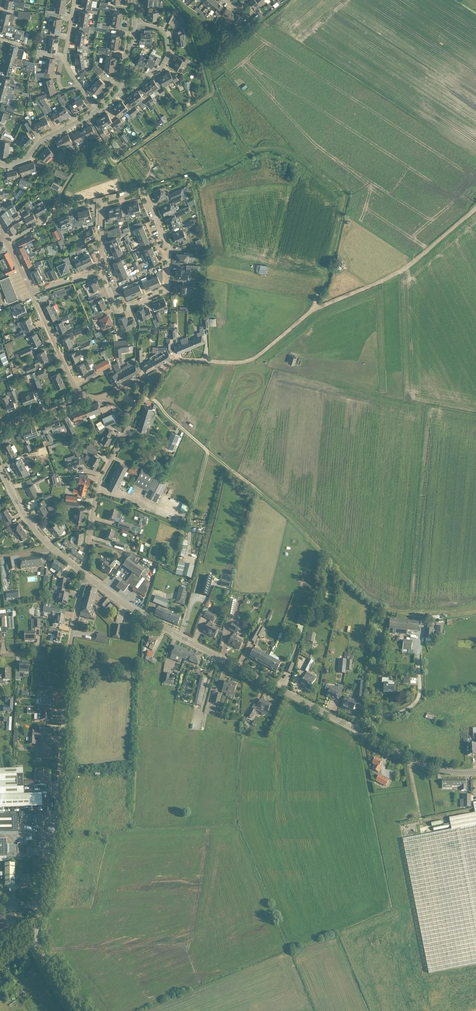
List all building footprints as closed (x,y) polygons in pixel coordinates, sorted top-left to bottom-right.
[(12,0),(5,0),(4,7),(9,8),(15,10),(16,6),(24,8),(25,3),(12,0)] [(81,5),(86,6),(86,9),(90,9),(99,11),(100,8),(92,7),(93,0),(90,0),(82,0),(81,5)] [(218,2),(216,0),(212,0),(206,7),(211,10),(213,8),(218,2)] [(218,2),(213,8),(217,12),(223,6),(218,2)] [(55,4),(54,7),(56,7),(56,11),(64,12),(65,6),(57,4),(55,4)] [(226,17),(231,10),(227,7),(222,14),(226,17)] [(229,22),(234,13),(231,11),(232,10),(231,10),(226,17),(227,17),(225,20),(229,22)] [(1,17),(13,20),(14,14),(3,11),(1,17)] [(30,19),(31,12),(18,11),(18,18),(30,19)] [(88,12),(85,12),(80,11),(79,18),(90,19),(90,17),(88,16),(88,12)] [(112,18),(122,19),(123,13),(113,11),(112,18)] [(159,16),(159,12),(147,11),(147,19),(157,20),(157,16),(159,16)] [(234,22),(239,14),(237,13),(236,14),(234,13),(229,22),(231,23),(232,21),(234,22)] [(52,24),(61,25),(62,19),(54,17),(53,21),(51,21),(50,24),(52,24)] [(122,19),(112,18),(109,17),(109,21),(109,22),(111,22),(111,25),(121,27),(122,19)] [(8,24),(0,22),(0,23),(0,30),(15,33),(14,37),(23,40),(25,31),(17,29),(15,28),(16,26),(8,24)] [(87,35),(84,35),(85,31),(77,30),(76,37),(84,38),(87,38),(87,35)] [(152,44),(153,37),(150,37),(151,33),(150,33),(150,30),(144,30),(144,33),(141,33),(141,34),(140,34),(140,36),(141,37),(141,40),(145,40),(145,43),(152,44)] [(175,31),(177,45),(185,44),(184,33),(182,33),(182,30),(175,31)] [(107,40),(121,42),(122,35),(112,34),(111,41),(107,40)] [(49,44),(57,45),(58,38),(50,37),(49,44)] [(119,49),(121,42),(107,40),(106,47),(119,49)] [(46,43),(45,46),(49,47),(48,50),(56,52),(57,45),(49,44),(46,43)] [(18,46),(15,45),(10,44),(8,53),(15,54),(15,57),(17,58),(21,59),(22,59),(25,49),(18,48),(18,46)] [(82,52),(75,54),(76,60),(84,59),(86,59),(86,56),(86,55),(87,52),(86,52),(83,52),(82,52)] [(22,59),(21,59),(17,58),(15,57),(15,54),(8,53),(6,61),(7,61),(7,62),(23,66),(22,69),(25,69),(27,64),(24,63),(25,60),(22,59)] [(116,57),(107,56),(104,55),(102,62),(105,63),(115,64),(116,57)] [(141,55),(136,64),(140,66),(139,66),(142,68),(143,67),(143,68),(145,65),(149,56),(147,55),(145,57),(141,55)] [(149,56),(145,65),(152,68),(154,63),(158,65),(161,58),(155,55),(153,58),(149,56)] [(173,67),(177,70),(181,72),(186,63),(187,64),(189,59),(187,58),(183,56),(181,58),(178,57),(173,67)] [(44,60),(43,63),(54,65),(55,58),(47,57),(46,61),(44,60)] [(35,65),(35,62),(27,61),(25,60),(24,63),(27,64),(25,69),(30,70),(35,71),(35,66),(35,65)] [(28,79),(30,70),(25,69),(22,69),(23,66),(7,62),(7,61),(6,61),(3,72),(28,79)] [(40,63),(39,66),(45,67),(45,70),(53,72),(54,65),(43,63),(40,63)] [(114,71),(115,64),(105,63),(104,69),(114,71)] [(94,66),(101,73),(103,70),(96,64),(94,66)] [(99,75),(101,73),(94,66),(92,68),(99,75)] [(159,77),(161,81),(164,86),(174,81),(175,82),(178,80),(175,73),(171,75),(169,71),(159,77)] [(16,75),(11,74),(10,78),(2,76),(0,83),(0,86),(15,90),(15,89),(22,91),(22,90),(20,90),(21,86),(15,84),(15,85),(12,84),(13,83),(14,82),(16,75)] [(95,83),(102,89),(107,84),(99,78),(95,83)] [(46,87),(54,85),(52,79),(42,81),(44,88),(46,87)] [(155,92),(154,91),(159,87),(153,79),(148,82),(147,81),(154,92),(155,92)] [(147,81),(142,85),(147,92),(146,93),(148,96),(147,97),(152,105),(153,106),(153,105),(155,104),(153,101),(154,100),(151,95),(154,92),(147,81)] [(98,95),(102,89),(95,83),(90,88),(98,95)] [(54,85),(46,87),(47,94),(55,91),(54,85)] [(15,90),(0,86),(0,93),(11,95),(14,96),(16,97),(20,98),(20,95),(16,94),(14,94),(15,90)] [(138,90),(133,94),(140,104),(142,102),(143,104),(145,102),(147,105),(149,108),(152,105),(147,97),(144,99),(143,98),(141,93),(138,90)] [(4,100),(4,102),(7,103),(8,98),(10,98),(11,95),(0,93),(0,99),(4,100)] [(133,94),(127,97),(133,105),(134,104),(135,105),(131,108),(135,114),(139,111),(137,108),(138,107),(137,106),(140,104),(133,94)] [(75,100),(81,109),(87,105),(82,97),(75,100)] [(44,98),(40,99),(48,113),(52,110),(44,98)] [(37,99),(35,100),(36,101),(36,102),(37,103),(38,104),(39,104),(40,105),(41,107),(45,114),(48,113),(40,99),(37,99)] [(75,100),(69,104),(74,111),(75,113),(81,109),(75,100)] [(117,105),(123,112),(128,108),(122,101),(117,105)] [(118,117),(123,112),(117,105),(112,109),(118,117)] [(60,106),(57,108),(58,110),(63,119),(69,115),(69,114),(64,107),(61,108),(60,106)] [(137,115),(135,114),(131,108),(128,111),(133,118),(137,115)] [(58,110),(52,114),(54,117),(57,122),(63,119),(58,110)] [(102,117),(107,124),(112,121),(108,113),(102,117)] [(43,120),(40,121),(44,129),(50,126),(48,121),(47,118),(45,115),(42,117),(42,118),(43,120)] [(108,127),(107,124),(102,117),(96,120),(101,128),(103,126),(105,129),(108,127)] [(37,120),(33,122),(34,124),(37,132),(44,129),(40,121),(38,122),(37,120)] [(31,129),(30,126),(27,121),(22,124),(26,131),(31,129)] [(94,136),(93,134),(95,133),(91,125),(85,128),(89,136),(90,138),(94,136)] [(83,139),(89,136),(85,128),(79,131),(83,139)] [(108,137),(106,135),(102,128),(99,130),(104,139),(108,137)] [(76,142),(83,139),(79,131),(72,134),(76,142)] [(23,146),(25,148),(33,139),(27,133),(22,138),(21,138),(18,141),(19,142),(21,144),(20,145),(22,147),(23,146)] [(62,137),(66,145),(72,142),(68,134),(62,137)] [(59,148),(66,145),(62,137),(55,140),(59,148)] [(9,141),(2,140),(0,153),(0,156),(8,157),(10,144),(8,143),(9,141)] [(54,153),(52,151),(48,147),(43,152),(42,152),(40,154),(40,155),(46,162),(54,153)] [(61,161),(65,157),(59,152),(56,156),(61,161)] [(36,163),(34,164),(34,162),(29,163),(32,172),(37,170),(36,170),(40,169),(41,167),(36,164),(36,163)] [(56,168),(54,174),(62,177),(64,172),(56,168)] [(21,178),(19,182),(28,187),(32,183),(21,178)] [(53,182),(51,186),(57,190),(60,185),(53,182)] [(18,191),(19,192),(15,197),(18,199),(26,189),(23,186),(18,191)] [(172,198),(185,192),(189,191),(187,188),(186,188),(186,187),(170,194),(172,198)] [(155,194),(157,200),(167,196),(165,192),(163,191),(162,192),(160,188),(153,191),(154,192),(153,193),(154,194),(155,194)] [(177,201),(184,198),(187,197),(185,192),(172,198),(175,197),(177,201)] [(3,211),(13,206),(11,201),(1,207),(0,204),(0,213),(3,211)] [(30,201),(27,203),(29,206),(33,213),(36,211),(38,215),(47,210),(42,201),(36,204),(37,207),(34,208),(33,206),(30,201)] [(140,208),(139,205),(138,201),(132,203),(135,213),(138,212),(139,214),(143,213),(143,216),(148,215),(144,207),(140,208)] [(132,213),(135,213),(132,203),(126,205),(128,210),(125,211),(127,220),(129,220),(129,217),(132,216),(132,213)] [(162,208),(161,209),(164,215),(168,213),(169,215),(175,212),(177,211),(174,205),(173,205),(171,206),(170,203),(161,206),(162,208)] [(0,213),(0,219),(1,220),(9,216),(16,212),(12,206),(0,213)] [(33,214),(33,213),(29,206),(25,208),(27,212),(23,214),(25,218),(33,214)] [(121,206),(115,208),(117,217),(118,222),(121,221),(124,220),(121,206)] [(96,220),(96,216),(95,217),(94,214),(91,215),(89,208),(87,209),(87,208),(83,209),(86,219),(89,218),(90,222),(96,220)] [(113,218),(117,217),(115,208),(108,209),(110,219),(108,219),(108,222),(113,223),(113,218)] [(175,215),(166,219),(168,223),(168,224),(170,229),(178,225),(179,226),(183,224),(180,218),(176,219),(176,218),(187,213),(184,208),(177,211),(175,212),(177,215),(175,215)] [(83,220),(86,219),(83,209),(79,210),(79,211),(78,212),(79,218),(75,220),(76,222),(77,226),(81,225),(83,222),(83,220)] [(11,220),(15,218),(16,219),(20,216),(17,211),(16,212),(9,216),(1,220),(4,225),(12,221),(11,220)] [(24,218),(25,220),(28,224),(36,220),(33,214),(25,218),(24,218)] [(69,215),(63,217),(68,228),(72,227),(70,223),(72,222),(69,215)] [(67,225),(63,217),(58,219),(62,230),(64,229),(65,230),(67,230),(69,230),(67,225)] [(195,224),(195,223),(197,222),(196,219),(184,224),(186,228),(195,224)] [(7,228),(10,234),(16,231),(15,228),(21,225),(19,222),(7,228)] [(109,234),(121,229),(119,226),(108,231),(109,234)] [(137,234),(145,231),(143,226),(134,229),(137,234)] [(86,241),(96,236),(92,228),(82,233),(86,241)] [(111,238),(123,233),(121,229),(109,234),(111,238)] [(187,238),(183,229),(173,234),(177,243),(181,241),(182,244),(186,242),(185,239),(187,238)] [(136,240),(147,236),(145,231),(137,234),(139,239),(136,240)] [(110,246),(121,241),(119,236),(108,241),(110,246)] [(137,243),(140,241),(141,244),(149,241),(147,236),(136,240),(137,243)] [(60,249),(65,247),(62,239),(57,242),(60,249)] [(84,240),(77,243),(79,248),(86,244),(84,240)] [(120,247),(119,244),(122,243),(121,241),(110,246),(112,251),(120,247)] [(20,247),(17,248),(21,258),(25,255),(27,254),(33,251),(31,246),(25,249),(24,247),(23,245),(20,247)] [(152,246),(149,247),(149,246),(146,247),(146,248),(143,250),(145,253),(142,254),(143,256),(154,251),(152,246)] [(120,247),(112,251),(114,256),(123,252),(120,247)] [(8,251),(7,251),(6,252),(3,253),(5,257),(3,258),(4,258),(0,260),(2,265),(12,260),(8,251)] [(25,255),(21,258),(25,268),(32,264),(29,257),(36,254),(35,251),(33,251),(27,254),(25,255)] [(148,260),(156,256),(154,251),(143,256),(145,261),(148,260)] [(184,253),(177,253),(176,261),(189,261),(189,256),(193,257),(193,253),(189,253),(189,252),(184,251),(184,253)] [(85,256),(88,264),(93,262),(90,254),(85,256)] [(73,266),(70,261),(68,256),(63,259),(64,262),(57,265),(58,268),(57,268),(59,272),(60,271),(61,274),(68,270),(67,268),(69,268),(69,267),(72,265),(72,266),(73,266)] [(84,267),(80,258),(79,256),(71,260),(75,268),(77,266),(79,269),(84,267)] [(84,267),(88,264),(85,256),(80,258),(84,267)] [(156,256),(148,260),(150,265),(158,261),(156,256)] [(115,268),(124,265),(121,259),(113,263),(115,268)] [(6,274),(8,273),(16,269),(12,260),(2,265),(4,269),(6,274)] [(257,264),(256,272),(266,274),(267,266),(257,264)] [(117,273),(126,269),(124,265),(115,268),(117,273)] [(41,280),(41,279),(42,279),(40,274),(42,273),(39,266),(35,268),(36,270),(31,272),(35,282),(37,281),(37,282),(38,282),(39,281),(40,281),(41,280)] [(54,268),(46,272),(49,279),(54,277),(55,279),(58,278),(54,269),(54,268)] [(184,268),(179,268),(179,270),(176,270),(175,277),(178,277),(178,280),(183,280),(186,280),(187,270),(184,270),(184,268)] [(126,269),(117,273),(120,278),(128,275),(126,269)] [(160,281),(162,280),(162,271),(158,271),(156,273),(157,275),(152,278),(156,286),(161,284),(160,281)] [(12,283),(9,275),(0,279),(0,288),(12,283)] [(151,288),(156,286),(152,278),(147,280),(151,288)] [(85,289),(86,289),(89,296),(95,293),(94,291),(94,290),(99,288),(95,280),(92,281),(93,282),(87,285),(86,282),(82,284),(84,287),(84,286),(85,289)] [(147,280),(142,282),(146,290),(151,288),(147,280)] [(193,286),(193,281),(186,280),(183,280),(183,281),(183,285),(179,285),(179,286),(175,286),(175,288),(174,288),(174,291),(175,291),(175,293),(181,293),(180,294),(186,294),(186,288),(190,288),(191,285),(193,286)] [(15,291),(12,283),(0,288),(3,287),(6,294),(15,291)] [(139,283),(134,286),(137,294),(142,292),(139,283)] [(134,286),(129,288),(132,296),(137,294),(134,286)] [(66,294),(65,289),(64,287),(53,291),(54,293),(50,294),(52,298),(66,294)] [(127,298),(132,296),(129,288),(124,290),(127,298)] [(9,302),(13,300),(18,299),(15,291),(6,294),(9,302)] [(96,305),(99,310),(106,307),(102,297),(95,301),(91,302),(93,306),(96,305)] [(166,302),(165,302),(164,299),(154,304),(157,312),(161,310),(161,311),(164,310),(164,309),(168,307),(167,305),(167,304),(166,302)] [(20,302),(11,306),(14,311),(15,311),(17,316),(27,311),(24,305),(22,307),(20,302)] [(50,304),(43,306),(49,318),(50,321),(54,319),(59,317),(57,312),(54,305),(51,306),(50,304)] [(138,313),(136,314),(138,319),(139,319),(139,320),(144,318),(145,317),(146,318),(152,316),(149,308),(144,310),(143,308),(137,310),(138,313)] [(59,317),(54,319),(56,323),(56,324),(57,327),(57,328),(56,328),(58,331),(59,331),(59,332),(64,330),(66,329),(71,327),(69,324),(65,326),(62,321),(68,318),(69,318),(68,314),(66,315),(60,317),(59,317)] [(101,314),(94,317),(96,319),(96,320),(98,319),(99,322),(101,321),(104,327),(113,323),(110,317),(109,317),(107,316),(107,315),(102,317),(101,314)] [(119,324),(122,330),(136,324),(133,318),(128,320),(126,315),(119,318),(121,323),(119,324)] [(26,330),(29,328),(34,326),(30,317),(25,319),(22,321),(26,330)] [(204,334),(204,328),(209,328),(208,317),(201,317),(201,326),(199,326),(200,332),(197,333),(198,336),(188,340),(191,348),(205,342),(202,335),(204,334)] [(76,334),(89,328),(87,324),(74,330),(76,334)] [(13,340),(17,339),(25,335),(23,331),(15,334),(16,336),(12,338),(13,340)] [(33,346),(41,342),(36,332),(29,336),(33,346)] [(69,337),(62,339),(66,347),(72,345),(71,341),(74,339),(73,335),(69,337)] [(188,340),(187,336),(181,339),(182,342),(174,346),(177,354),(191,348),(188,340)] [(80,346),(81,350),(93,344),(91,340),(80,346)] [(129,340),(114,342),(115,348),(116,357),(122,356),(121,349),(124,348),(124,352),(129,351),(128,346),(130,346),(129,340)] [(30,352),(32,351),(30,347),(20,352),(21,356),(27,354),(26,353),(30,352)] [(41,362),(44,360),(48,358),(45,350),(37,354),(39,358),(35,360),(37,364),(41,362)] [(82,355),(81,354),(79,350),(75,351),(69,354),(71,358),(70,359),(71,362),(72,362),(76,360),(76,361),(81,359),(80,356),(82,355)] [(171,357),(169,353),(167,350),(158,355),(163,362),(171,357)] [(0,353),(0,366),(9,362),(4,351),(0,353)] [(163,362),(158,355),(157,352),(149,357),(150,359),(155,367),(163,362)] [(288,362),(295,364),(297,358),(290,356),(288,362)] [(111,365),(109,361),(108,359),(95,365),(98,372),(111,365)] [(147,372),(155,367),(150,359),(142,364),(147,372)] [(81,364),(77,366),(80,374),(83,372),(84,374),(83,374),(85,378),(96,373),(94,369),(94,368),(92,368),(89,360),(81,364)] [(126,369),(122,371),(126,379),(138,372),(136,367),(133,361),(124,366),(126,369)] [(48,376),(47,373),(44,368),(36,371),(39,377),(38,377),(39,379),(48,376)] [(122,371),(121,369),(108,376),(114,385),(126,379),(122,371)] [(30,373),(22,376),(24,380),(31,377),(37,390),(42,388),(42,387),(41,385),(35,371),(30,373)] [(59,372),(51,375),(57,389),(65,386),(59,372)] [(6,383),(9,390),(15,387),(12,380),(6,383)] [(19,400),(15,392),(18,392),(17,389),(14,390),(14,389),(10,390),(15,402),(19,400)] [(25,404),(36,400),(33,391),(21,396),(25,404)] [(10,403),(8,398),(7,396),(2,398),(4,405),(6,405),(8,411),(16,408),(13,401),(10,403)] [(89,416),(97,412),(102,411),(98,402),(85,407),(89,416)] [(146,432),(153,408),(144,406),(137,429),(146,432)] [(78,419),(89,416),(85,407),(70,412),(74,421),(75,421),(76,424),(79,422),(78,419)] [(104,426),(106,425),(117,420),(113,413),(101,418),(104,426)] [(67,415),(62,418),(70,433),(75,431),(67,415)] [(54,421),(53,419),(53,418),(49,420),(47,421),(46,421),(44,421),(44,422),(46,429),(51,427),(53,432),(61,429),(60,426),(61,426),(58,419),(54,421)] [(25,440),(28,439),(35,436),(34,432),(37,431),(35,425),(23,430),(25,436),(24,436),(25,440)] [(99,430),(98,430),(103,433),(99,440),(108,445),(112,438),(110,436),(112,434),(111,434),(113,430),(107,427),(106,426),(99,430)] [(172,431),(165,447),(174,450),(180,435),(172,431)] [(47,438),(49,444),(53,441),(49,432),(45,435),(47,438)] [(14,452),(14,451),(10,443),(3,446),(8,456),(11,454),(12,457),(18,454),(16,451),(14,452)] [(98,451),(96,450),(97,448),(90,443),(89,445),(88,444),(85,448),(96,454),(98,451)] [(73,447),(72,445),(70,445),(71,447),(71,448),(75,456),(80,454),(76,445),(73,447)] [(51,460),(46,446),(38,449),(43,463),(51,460)] [(99,463),(98,462),(100,458),(96,455),(94,454),(92,458),(87,454),(84,458),(93,463),(91,466),(95,469),(98,466),(99,463)] [(30,474),(28,470),(21,458),(13,463),(13,464),(14,463),(16,467),(17,466),(17,468),(16,469),(19,475),(22,474),(23,477),(30,474)] [(66,462),(68,469),(81,465),(78,458),(66,462)] [(128,466),(124,464),(120,462),(116,470),(121,473),(119,477),(122,478),(128,466)] [(142,468),(136,465),(134,469),(130,466),(127,471),(137,476),(134,482),(147,489),(144,495),(158,502),(167,486),(168,487),(169,485),(167,484),(168,482),(154,474),(152,473),(154,470),(151,469),(149,471),(142,468)] [(115,492),(122,478),(119,477),(121,473),(116,470),(107,488),(115,492)] [(50,478),(51,482),(51,485),(57,483),(54,472),(49,474),(49,476),(50,478)] [(49,476),(49,474),(45,475),(45,474),(40,476),(37,477),(37,476),(32,477),(35,483),(26,488),(27,488),(29,492),(28,492),(31,497),(41,492),(39,488),(38,488),(35,483),(49,476)] [(90,479),(80,477),(76,476),(74,482),(80,484),(80,486),(87,487),(87,485),(89,486),(90,479)] [(85,495),(87,487),(80,486),(79,490),(73,488),(72,492),(85,495)] [(41,515),(45,513),(48,511),(45,506),(46,505),(43,500),(38,503),(40,505),(37,507),(41,515)] [(57,506),(50,510),(52,515),(55,513),(60,511),(57,506)] [(1,519),(5,526),(11,522),(9,519),(12,517),(7,508),(0,511),(0,517),(1,519)] [(84,509),(76,508),(74,522),(83,523),(83,517),(84,509)] [(118,514),(116,513),(111,511),(109,520),(115,522),(117,517),(121,519),(122,515),(118,514)] [(138,519),(141,519),(139,526),(140,526),(144,516),(140,515),(135,513),(134,517),(139,518),(138,519)] [(56,536),(60,533),(64,529),(54,517),(50,520),(53,525),(51,527),(52,529),(51,529),(56,536)] [(19,523),(12,528),(21,540),(28,535),(19,523)] [(139,533),(140,529),(119,523),(118,526),(139,533)] [(83,532),(78,532),(75,531),(74,542),(82,543),(83,532)] [(115,533),(113,532),(108,531),(106,539),(112,541),(114,537),(118,538),(119,535),(115,533)] [(77,548),(71,544),(65,539),(62,544),(68,548),(71,550),(69,552),(82,560),(84,555),(75,550),(77,548)] [(127,546),(125,545),(116,542),(115,547),(123,550),(124,549),(126,549),(127,546)] [(193,553),(190,561),(196,563),(199,555),(193,553)] [(149,572),(137,563),(138,562),(135,561),(137,558),(134,556),(132,558),(131,557),(130,558),(129,558),(123,566),(133,573),(125,583),(134,589),(133,590),(136,592),(136,591),(145,597),(146,596),(146,594),(150,583),(146,580),(148,578),(146,576),(149,572)] [(43,557),(20,559),(20,564),(21,568),(31,567),(44,566),(44,562),(43,557)] [(15,570),(14,562),(13,558),(8,558),(9,564),(6,565),(7,571),(15,570)] [(56,572),(62,565),(55,560),(50,567),(56,572)] [(102,560),(99,564),(103,566),(101,568),(101,570),(104,571),(105,571),(109,574),(112,570),(113,568),(116,564),(118,565),(120,563),(115,560),(113,562),(110,566),(110,565),(106,562),(102,560)] [(194,567),(179,563),(176,575),(191,579),(194,567)] [(59,578),(66,568),(62,565),(56,572),(54,575),(55,575),(59,578)] [(48,569),(44,569),(40,569),(40,576),(44,576),(44,582),(48,582),(48,569)] [(208,596),(213,577),(205,575),(202,585),(204,585),(203,589),(201,589),(201,591),(200,594),(208,596)] [(67,579),(65,579),(61,578),(60,586),(54,585),(55,580),(53,580),(52,586),(58,587),(65,589),(67,579)] [(90,618),(96,597),(98,590),(88,586),(81,613),(80,616),(90,618)] [(188,590),(179,588),(176,603),(184,605),(188,590)] [(57,597),(57,599),(58,599),(59,599),(58,603),(62,604),(67,605),(69,594),(64,594),(65,590),(60,589),(59,589),(58,593),(60,593),(60,597),(59,597),(57,597)] [(153,602),(166,608),(170,601),(156,595),(153,602)] [(103,601),(100,604),(101,605),(108,611),(112,606),(109,603),(110,601),(106,598),(106,597),(103,601)] [(231,599),(227,615),(233,616),(236,600),(231,599)] [(38,603),(26,606),(28,612),(34,610),(40,608),(38,603)] [(60,610),(48,607),(46,607),(44,607),(43,613),(50,614),(53,614),(52,618),(54,618),(53,624),(63,626),(63,625),(64,625),(65,621),(64,621),(65,617),(59,616),(59,613),(60,613),(60,610)] [(155,616),(178,625),(181,617),(158,608),(155,616)] [(213,621),(215,616),(207,611),(204,617),(213,621)] [(35,620),(31,620),(31,628),(35,628),(40,628),(40,627),(42,627),(42,624),(43,617),(35,617),(35,620)] [(408,630),(408,621),(390,619),(390,623),(388,623),(388,624),(389,624),(389,629),(393,629),(393,633),(400,634),(400,630),(408,630)] [(408,621),(408,630),(418,631),(419,622),(408,621)] [(214,638),(217,633),(219,629),(208,623),(204,632),(204,633),(205,632),(210,635),(214,638)] [(236,633),(240,627),(232,623),(229,629),(236,633)] [(258,637),(261,638),(265,629),(258,625),(250,640),(254,643),(258,637)] [(50,641),(54,641),(60,643),(61,634),(55,633),(56,630),(49,629),(48,635),(51,635),(50,641)] [(121,630),(114,629),(112,638),(119,639),(121,630)] [(35,632),(25,632),(25,636),(25,641),(35,641),(35,636),(35,632)] [(308,642),(313,643),(316,634),(310,632),(308,642)] [(239,649),(242,645),(243,642),(233,636),(228,644),(229,644),(229,643),(235,646),(234,647),(239,649)] [(153,650),(155,646),(158,640),(150,637),(148,642),(147,641),(144,646),(148,648),(149,644),(151,644),(149,648),(153,650)] [(201,655),(175,646),(171,655),(172,655),(170,659),(180,662),(182,658),(198,664),(201,655)] [(272,658),(269,656),(254,648),(249,657),(267,667),(272,658)] [(145,659),(150,662),(154,653),(148,650),(146,655),(147,655),(145,659)] [(272,658),(267,667),(276,672),(279,668),(281,663),(272,658)] [(308,672),(313,661),(309,659),(304,670),(308,672)] [(20,668),(19,672),(24,672),(29,673),(30,663),(24,662),(20,662),(20,668)] [(290,673),(294,664),(290,662),(286,671),(290,673)] [(49,675),(50,667),(45,667),(45,671),(42,671),(41,679),(45,679),(45,683),(49,683),(49,686),(49,687),(52,687),(52,686),(53,687),(53,675),(49,675)] [(11,680),(11,675),(9,675),(9,670),(2,670),(2,675),(0,675),(0,674),(0,684),(3,684),(3,681),(11,681),(11,680)] [(173,685),(174,680),(169,680),(170,674),(165,673),(164,683),(173,685)] [(303,679),(301,684),(306,686),(305,688),(311,691),(313,686),(314,686),(312,685),(316,677),(312,675),(309,680),(304,677),(303,679)] [(194,704),(201,706),(208,678),(201,676),(194,704)] [(395,692),(396,684),(393,684),(393,681),(389,681),(389,678),(382,678),(382,684),(384,684),(384,692),(395,692)] [(224,686),(222,692),(233,695),(235,689),(236,685),(231,683),(231,684),(226,682),(226,681),(225,681),(224,686)] [(326,687),(325,692),(329,692),(327,696),(331,698),(331,699),(334,701),(334,699),(335,700),(338,694),(338,692),(341,693),(342,686),(338,685),(338,689),(326,687)] [(38,693),(38,696),(39,696),(39,704),(47,705),(48,706),(50,706),(51,705),(52,705),(52,701),(52,699),(52,698),(52,695),(46,695),(46,692),(47,692),(48,691),(38,691),(38,692),(38,693)] [(213,703),(219,705),(221,695),(215,693),(213,703)] [(4,705),(3,711),(13,712),(14,697),(8,696),(7,702),(7,705),(4,705)] [(341,707),(346,709),(346,708),(353,710),(356,702),(346,697),(344,700),(343,700),(342,703),(343,704),(341,707)] [(266,715),(267,712),(271,705),(261,699),(257,707),(256,710),(261,713),(262,714),(262,715),(263,715),(264,716),(265,716),(265,715),(266,715)] [(31,707),(31,712),(41,713),(41,720),(51,721),(51,720),(52,720),(52,717),(51,717),(51,712),(49,711),(43,711),(43,708),(31,707)] [(437,715),(427,713),(425,718),(435,721),(437,715)] [(4,717),(4,721),(7,721),(7,727),(12,727),(12,717),(4,717)] [(50,727),(45,727),(40,726),(40,730),(40,733),(36,733),(36,731),(30,731),(30,737),(36,737),(40,738),(40,735),(50,735),(50,734),(51,734),(51,731),(50,731),(50,727)] [(46,742),(41,742),(40,742),(40,748),(42,748),(41,751),(37,751),(36,761),(44,761),(45,759),(49,759),(49,752),(50,752),(50,748),(46,748),(46,742)] [(475,747),(474,747),(473,744),(466,745),(467,748),(466,748),(466,752),(467,752),(467,755),(475,754),(475,752),(475,747)] [(380,767),(379,767),(382,761),(375,757),(372,763),(375,765),(372,769),(378,772),(380,769),(379,769),(380,767)] [(24,794),(23,768),(0,769),(0,807),(37,806),(42,806),(42,793),(37,794),(24,794)] [(36,769),(36,773),(39,773),(38,785),(46,785),(46,781),(48,782),(48,781),(49,778),(48,778),(48,769),(43,769),(39,769),(36,769)] [(389,780),(379,775),(376,781),(386,786),(389,780)] [(466,791),(466,780),(442,780),(442,788),(452,788),(452,786),(461,786),(461,791),(466,791)] [(473,803),(475,813),(449,818),(451,830),(403,839),(429,973),(475,964),(475,803),(473,803)] [(18,815),(0,815),(0,833),(18,833),(18,815)] [(36,815),(33,827),(37,828),(42,829),(43,825),(43,824),(43,822),(44,822),(45,819),(45,818),(45,817),(36,815)] [(18,858),(18,845),(7,846),(7,840),(0,840),(0,858),(18,858)] [(38,842),(33,841),(31,840),(30,846),(28,845),(26,854),(31,855),(31,854),(36,855),(37,851),(36,850),(38,842)] [(19,879),(19,875),(15,875),(15,863),(5,864),(5,885),(15,885),(15,879),(19,879)] [(19,875),(19,879),(19,887),(28,887),(28,879),(29,879),(29,874),(19,874),(19,875)] [(14,914),(5,915),(3,916),(0,916),(0,932),(3,930),(2,929),(7,927),(4,922),(10,921),(10,918),(14,917),(14,914)]
